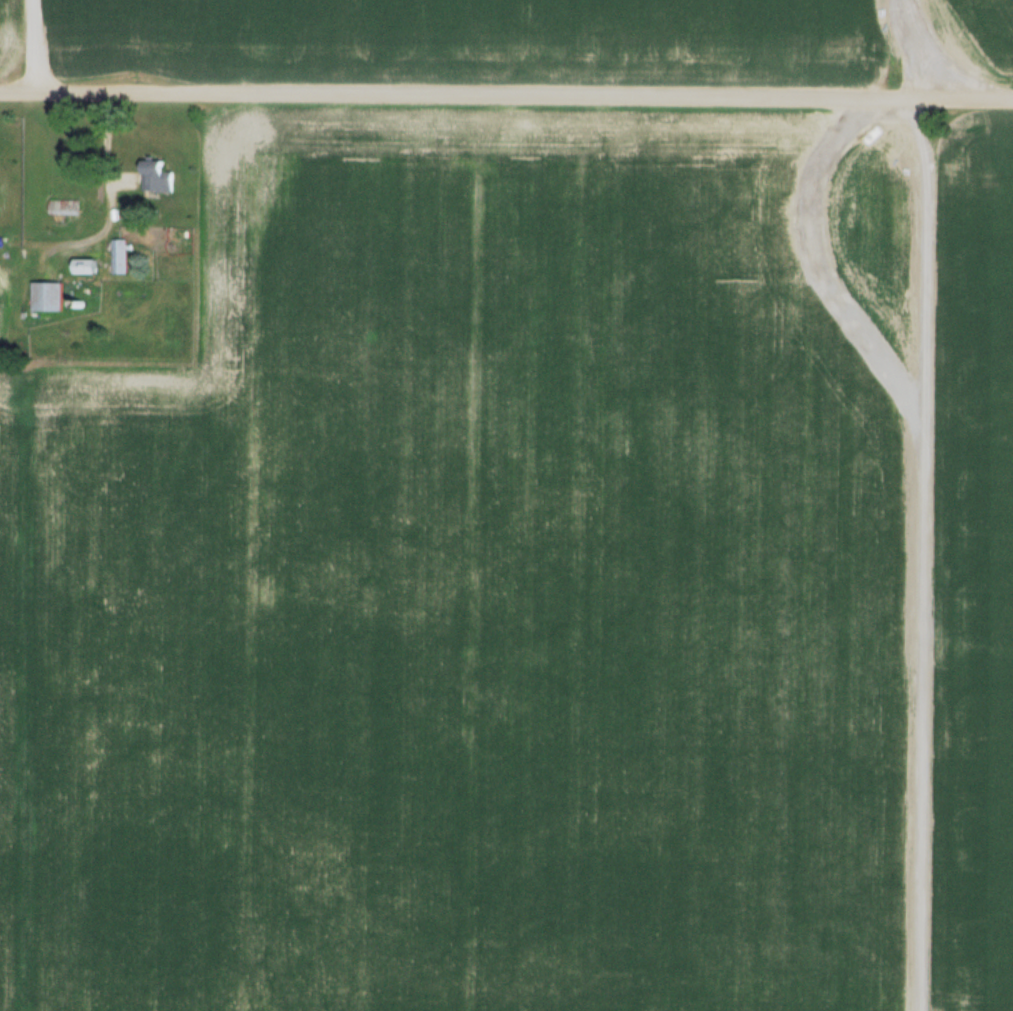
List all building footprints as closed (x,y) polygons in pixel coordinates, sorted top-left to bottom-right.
[(172,172),(163,172),(163,161),(143,161),(143,190),(172,190),(172,172)] [(78,199),(48,199),(48,214),(78,214),(78,199)] [(126,239),(112,239),(112,274),(126,274),(126,239)] [(96,274),(96,259),(76,259),(76,274),(96,274)] [(62,311),(62,282),(33,282),(33,311),(62,311)]
